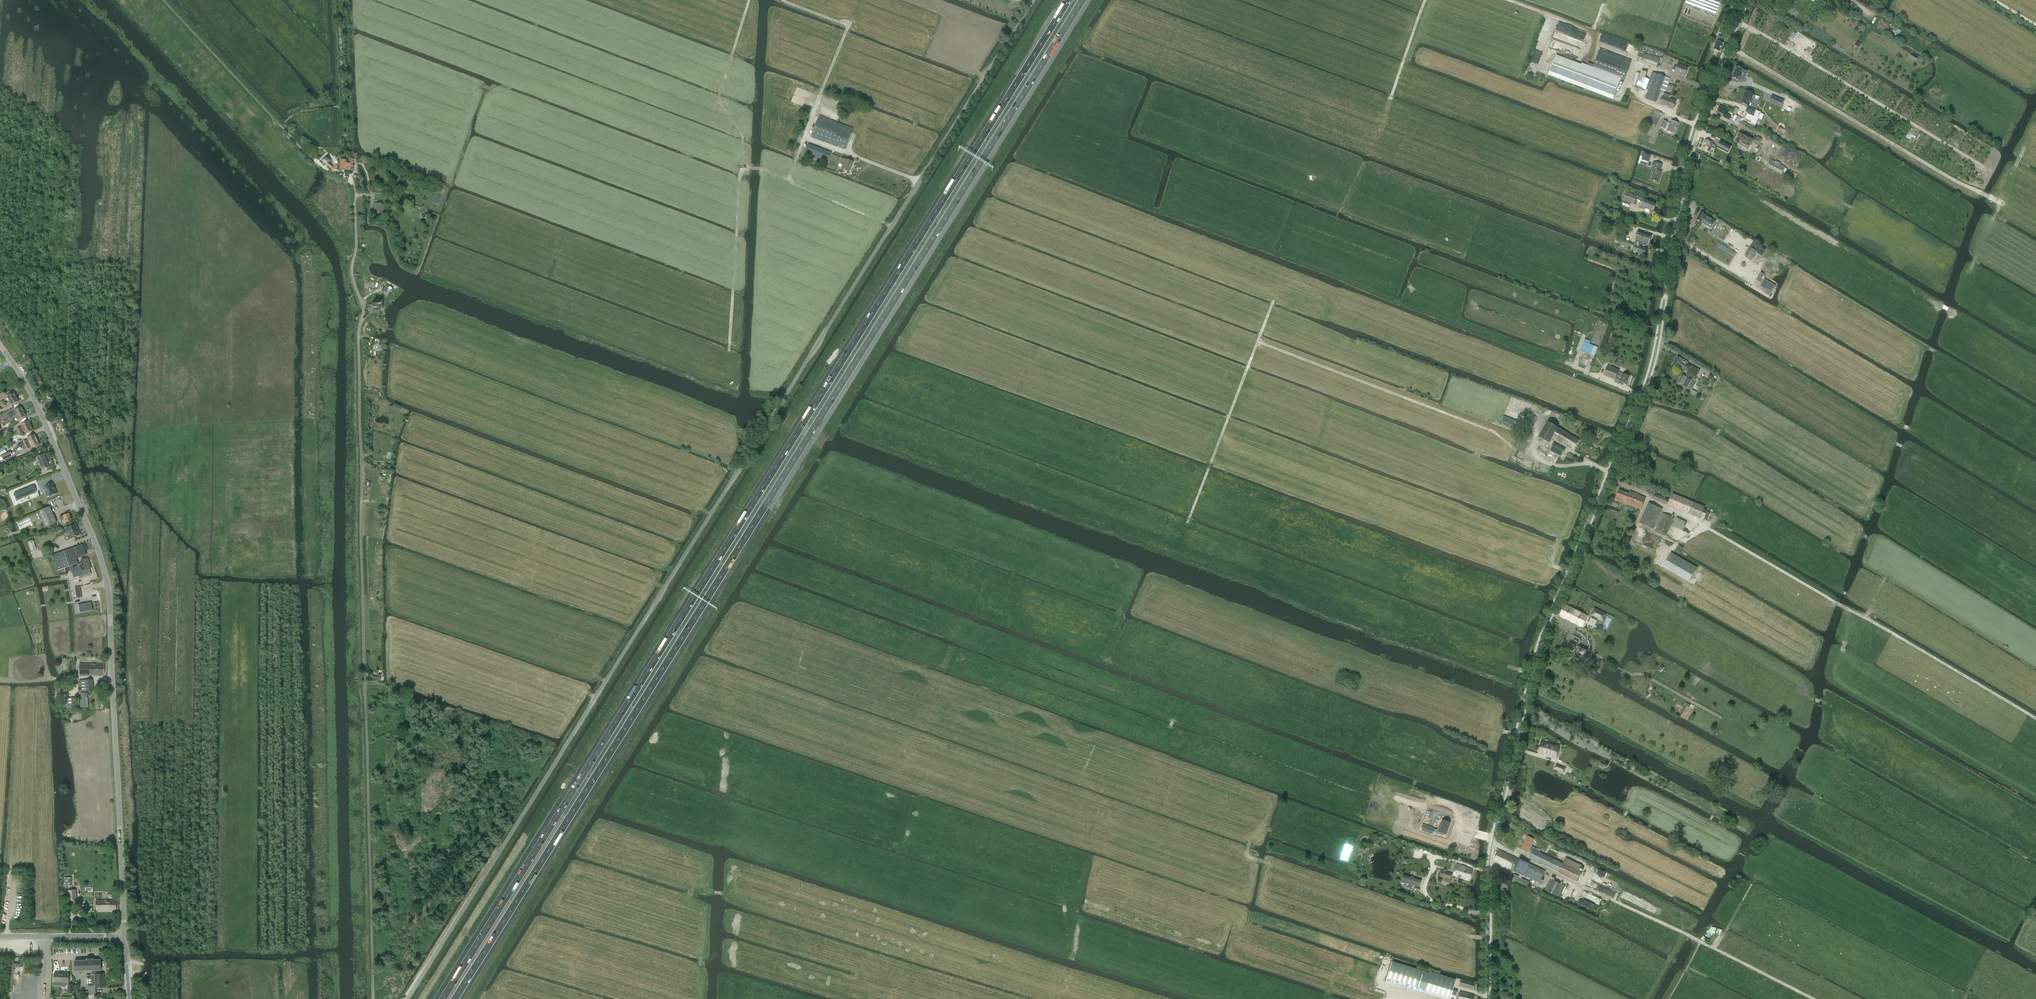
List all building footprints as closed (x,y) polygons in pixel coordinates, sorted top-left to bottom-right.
[(1687,2),(1717,13),(1721,1),(1718,0),(1688,0),(1687,2)] [(1560,22),(1551,48),(1577,57),(1580,48),(1571,45),(1573,38),(1584,41),(1588,31),(1560,22)] [(1719,37),(1713,50),(1720,52),(1723,43),(1721,43),(1723,38),(1719,37)] [(1854,45),(1860,48),(1862,43),(1857,40),(1854,45)] [(1600,49),(1593,68),(1582,64),(1581,65),(1556,56),(1549,75),(1613,99),(1620,81),(1623,82),(1631,61),(1600,49)] [(1657,68),(1660,60),(1640,53),(1638,62),(1657,68)] [(1674,66),(1673,70),(1675,71),(1675,72),(1685,75),(1688,68),(1677,64),(1677,67),(1674,66)] [(1736,67),(1732,78),(1739,81),(1742,74),(1746,76),(1747,72),(1744,70),(1743,70),(1743,69),(1740,67),(1740,68),(1736,67)] [(1642,89),(1647,73),(1642,71),(1641,74),(1636,73),(1632,86),(1642,89)] [(1667,87),(1670,79),(1652,72),(1646,89),(1648,90),(1645,99),(1656,103),(1661,89),(1666,91),(1668,87),(1667,87)] [(1746,91),(1741,103),(1748,106),(1752,98),(1754,99),(1755,96),(1753,95),(1753,94),(1746,91)] [(1662,96),(1659,104),(1673,109),(1676,101),(1669,99),(1670,96),(1665,93),(1663,96),(1662,96)] [(1772,96),(1769,102),(1781,107),(1782,104),(1784,101),(1781,100),(1772,96)] [(1729,110),(1719,106),(1717,112),(1724,115),(1722,117),(1729,120),(1730,117),(1727,115),(1729,110)] [(1656,126),(1662,113),(1656,110),(1651,124),(1656,126)] [(1761,113),(1756,112),(1754,118),(1747,115),(1745,119),(1752,122),(1751,124),(1756,126),(1761,113)] [(846,148),(854,128),(820,116),(812,136),(846,148)] [(1665,129),(1664,130),(1667,131),(1674,134),(1678,124),(1671,121),(1670,123),(1667,122),(1665,129)] [(1739,133),(1736,141),(1747,147),(1746,149),(1747,150),(1752,140),(1739,133)] [(1796,149),(1794,149),(1791,149),(1789,150),(1788,148),(1786,149),(1784,150),(1786,147),(1771,138),(1769,141),(1781,149),(1776,156),(1780,158),(1780,157),(1784,157),(1784,158),(1786,163),(1790,165),(1794,166),(1798,164),(1800,160),(1801,156),(1799,152),(1796,149)] [(1706,140),(1702,149),(1709,152),(1713,143),(1706,140)] [(1720,141),(1717,147),(1728,152),(1731,146),(1720,141)] [(808,147),(805,155),(825,162),(826,159),(829,160),(830,156),(827,155),(829,151),(814,146),(813,149),(808,147)] [(327,155),(322,160),(326,165),(331,168),(332,167),(329,163),(332,160),(327,155)] [(842,158),(840,163),(844,165),(842,168),(850,171),(854,162),(846,159),(842,158)] [(340,160),(340,170),(353,171),(354,159),(349,159),(349,164),(347,163),(347,161),(340,160)] [(1767,167),(1776,171),(1782,174),(1786,167),(1780,164),(1780,163),(1776,161),(1775,162),(1771,159),(1770,162),(1767,167)] [(1654,166),(1650,179),(1658,182),(1661,172),(1660,171),(1662,165),(1654,162),(1653,166),(1654,166)] [(1634,204),(1638,196),(1626,192),(1623,200),(1634,204)] [(1653,211),(1656,203),(1643,198),(1640,206),(1653,211)] [(383,204),(374,203),(374,211),(375,211),(375,213),(384,214),(385,208),(383,207),(383,204)] [(1700,213),(1696,220),(1702,223),(1702,222),(1711,228),(1715,222),(1706,216),(1700,213)] [(1649,244),(1651,236),(1638,231),(1635,240),(1649,244)] [(1632,249),(1634,245),(1620,239),(1618,244),(1632,249)] [(1635,245),(1633,250),(1638,252),(1637,252),(1645,255),(1647,249),(1640,247),(1641,243),(1636,242),(1635,245)] [(1752,259),(1757,252),(1750,247),(1745,255),(1752,259)] [(1584,342),(1581,350),(1586,352),(1581,364),(1586,367),(1591,354),(1595,356),(1595,355),(1596,356),(1598,350),(1597,349),(1598,347),(1590,344),(1591,341),(1585,339),(1584,342)] [(1683,360),(1678,357),(1673,364),(1679,368),(1679,367),(1689,372),(1692,366),(1683,361),(1683,360)] [(1607,366),(1604,375),(1615,380),(1616,380),(1620,382),(1626,384),(1629,376),(1623,374),(1621,379),(1616,377),(1619,371),(1607,366)] [(1693,366),(1689,373),(1696,378),(1700,370),(1693,366)] [(1678,383),(1683,385),(1687,377),(1682,375),(1678,383)] [(16,397),(14,392),(7,396),(9,401),(16,397)] [(12,405),(19,402),(16,397),(9,401),(12,405)] [(17,415),(24,412),(22,407),(14,411),(15,412),(6,416),(8,419),(12,417),(17,415)] [(24,412),(17,415),(19,420),(26,416),(24,412)] [(1526,425),(1503,416),(1501,421),(1524,430),(1525,427),(1526,425)] [(19,432),(31,426),(29,421),(21,424),(22,427),(17,429),(19,432)] [(1552,437),(1558,428),(1548,422),(1539,437),(1549,443),(1550,442),(1552,437)] [(31,426),(19,432),(20,434),(25,432),(26,434),(33,431),(31,426)] [(10,427),(1,432),(3,436),(12,431),(10,427)] [(1580,440),(1558,428),(1552,437),(1574,450),(1580,440)] [(25,445),(37,439),(35,434),(27,438),(29,440),(24,442),(25,445)] [(40,444),(37,439),(25,445),(22,446),(24,450),(26,449),(27,450),(40,444)] [(1553,443),(1550,450),(1561,456),(1563,454),(1565,450),(1553,443)] [(1547,457),(1550,452),(1542,447),(1539,452),(1547,457)] [(10,451),(1,456),(3,460),(13,456),(10,451)] [(44,454),(37,457),(42,470),(46,468),(46,469),(47,469),(47,468),(49,467),(44,454)] [(1513,460),(1524,465),(1525,461),(1514,456),(1513,460)] [(46,487),(43,488),(44,491),(47,490),(50,496),(57,493),(53,483),(45,486),(46,487)] [(34,485),(14,493),(17,500),(36,492),(34,485)] [(1625,503),(1628,494),(1619,490),(1615,499),(1621,501),(1625,503)] [(1641,510),(1646,498),(1630,491),(1628,494),(1625,503),(1637,508),(1641,510)] [(1705,507),(1693,502),(1672,494),(1670,500),(1654,493),(1652,498),(1668,505),(1688,513),(1700,518),(1705,507)] [(1654,529),(1662,509),(1649,503),(1640,523),(1654,529)] [(57,522),(50,507),(30,515),(16,521),(20,530),(33,524),(40,521),(43,520),(45,526),(46,527),(57,522)] [(63,516),(60,518),(63,526),(67,525),(66,523),(72,521),(69,513),(63,516)] [(1667,535),(1674,518),(1663,513),(1656,530),(1667,535)] [(1686,522),(1677,517),(1673,526),(1682,530),(1686,522)] [(70,539),(80,535),(76,525),(65,529),(70,539)] [(37,549),(33,539),(28,541),(31,551),(37,549)] [(76,559),(84,556),(83,552),(85,551),(83,544),(64,551),(52,555),(57,571),(69,567),(78,563),(76,559)] [(1671,553),(1665,563),(1691,578),(1697,568),(1671,553)] [(82,563),(75,566),(77,571),(80,569),(82,575),(91,572),(89,569),(91,568),(88,558),(87,558),(81,560),(82,563)] [(91,602),(81,604),(82,612),(93,610),(91,602)] [(1560,616),(1583,627),(1588,616),(1565,605),(1560,616)] [(1595,609),(1592,615),(1603,620),(1606,614),(1595,609)] [(1584,658),(1587,651),(1578,646),(1574,653),(1584,658)] [(80,664),(80,675),(104,675),(104,664),(93,664),(80,664)] [(80,692),(94,691),(93,680),(79,680),(80,692)] [(76,698),(66,698),(66,695),(61,695),(61,708),(66,708),(76,707),(76,698)] [(1556,758),(1559,746),(1541,741),(1538,753),(1556,758)] [(1452,826),(1459,828),(1461,817),(1454,816),(1452,826)] [(1438,832),(1446,834),(1450,823),(1442,820),(1438,832)] [(1435,829),(1422,825),(1420,830),(1433,835),(1434,832),(1435,829)] [(1470,836),(1459,832),(1456,841),(1467,845),(1470,836)] [(1528,852),(1534,839),(1527,836),(1521,849),(1528,852)] [(1577,881),(1581,872),(1534,849),(1533,851),(1530,858),(1577,881)] [(1499,850),(1493,861),(1511,869),(1514,870),(1514,871),(1540,883),(1545,871),(1520,859),(1519,860),(1516,859),(1499,850)] [(1469,880),(1473,869),(1456,863),(1453,875),(1469,880)] [(1452,874),(1446,873),(1447,870),(1444,869),(1443,872),(1442,871),(1440,876),(1450,878),(1452,874)] [(1610,887),(1611,884),(1602,880),(1603,878),(1592,874),(1590,880),(1610,887)] [(1421,880),(1403,875),(1401,881),(1419,887),(1421,880)] [(72,885),(72,877),(64,877),(64,885),(72,885)] [(1519,877),(1517,881),(1528,887),(1530,882),(1519,877)] [(1558,897),(1564,885),(1551,879),(1545,890),(1558,897)] [(1569,902),(1576,887),(1568,884),(1561,898),(1569,902)] [(69,901),(77,901),(77,890),(68,891),(69,901)] [(1600,905),(1603,899),(1586,891),(1583,897),(1600,905)] [(108,900),(96,900),(97,911),(117,910),(116,900),(109,900),(108,900)] [(87,961),(75,961),(75,971),(101,970),(101,960),(93,960),(93,959),(87,959),(87,961)] [(1386,981),(1424,993),(1444,998),(1449,998),(1450,998),(1451,998),(1455,998),(1457,992),(1452,991),(1456,980),(1431,972),(1430,974),(1392,962),(1386,981)] [(95,985),(88,986),(89,995),(94,994),(96,994),(96,988),(105,988),(104,974),(97,974),(97,972),(92,972),(92,977),(95,977),(95,985)] [(69,982),(69,974),(54,973),(54,982),(69,982)] [(1473,990),(1475,983),(1460,979),(1459,986),(1473,990)]
